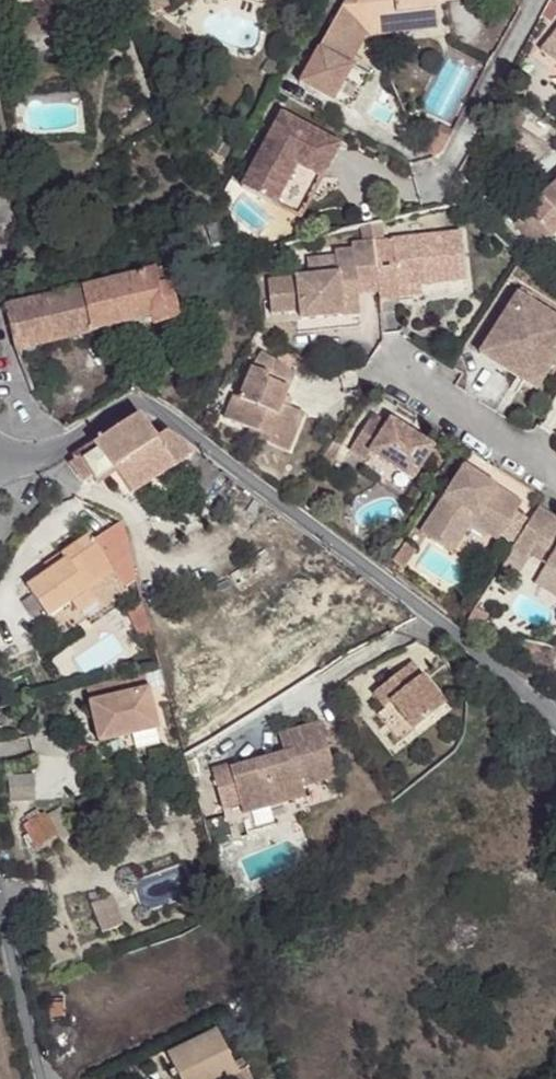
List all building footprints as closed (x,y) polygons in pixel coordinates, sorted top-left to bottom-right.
[(147,22),(171,9),(166,0),(138,0),(147,22)] [(431,0),(343,0),(342,2),(298,87),(308,92),(331,104),(350,70),(343,66),(361,31),(434,22),(431,0)] [(551,18),(555,10),(555,1),(555,0),(550,0),(542,13),(551,18)] [(434,22),(361,31),(367,37),(435,29),(434,22)] [(367,37),(361,31),(343,66),(350,70),(367,37)] [(543,56),(555,65),(555,39),(543,56)] [(259,74),(272,81),(278,70),(265,62),(259,74)] [(368,79),(350,70),(331,104),(342,110),(345,111),(347,111),(348,111),(350,110),(352,107),(368,79)] [(242,191),(275,208),(296,167),(322,180),(339,147),(280,116),(242,191)] [(423,148),(430,133),(406,121),(400,142),(421,153),(423,148)] [(447,141),(450,134),(439,128),(434,135),(447,141)] [(434,135),(430,133),(423,148),(421,153),(432,159),(440,156),(447,141),(434,135)] [(296,167),(275,208),(301,221),(322,180),(296,167)] [(529,212),(553,237),(555,234),(555,186),(529,212)] [(3,203),(9,204),(7,189),(0,189),(0,203),(3,203)] [(517,224),(541,249),(553,237),(529,212),(517,224)] [(441,228),(449,275),(468,272),(460,225),(441,228)] [(441,228),(373,240),(379,276),(381,283),(383,299),(403,296),(401,283),(424,280),(449,275),(441,228)] [(198,257),(220,251),(215,237),(193,244),(198,257)] [(379,276),(373,240),(352,244),(352,250),(335,253),(339,276),(272,287),(278,321),(304,316),(307,325),(366,313),(361,286),(360,280),(379,276)] [(177,313),(172,321),(192,316),(180,269),(159,273),(162,289),(172,293),(177,313)] [(95,288),(4,309),(15,349),(150,319),(161,324),(172,321),(177,313),(172,293),(162,289),(159,273),(109,285),(95,288)] [(360,280),(361,286),(381,283),(379,276),(360,280)] [(108,278),(94,282),(95,288),(109,285),(108,278)] [(401,283),(403,296),(426,292),(424,280),(401,283)] [(526,284),(522,291),(537,299),(540,292),(526,284)] [(522,291),(483,351),(526,378),(530,372),(545,381),(555,364),(555,312),(537,299),(522,291)] [(283,404),(287,394),(297,372),(266,352),(255,368),(244,397),(237,394),(227,418),(254,429),(270,436),(274,428),(294,436),(305,412),(291,407),(283,404)] [(530,372),(526,378),(540,387),(545,381),(530,372)] [(294,398),(287,394),(283,404),(291,407),(294,398)] [(211,412),(206,421),(219,426),(222,416),(211,412)] [(152,440),(135,416),(72,459),(73,462),(67,466),(79,483),(89,477),(96,483),(113,470),(153,441),(152,440)] [(408,437),(411,430),(394,419),(390,425),(376,416),(353,451),(368,461),(374,453),(418,481),(439,450),(419,436),(416,442),(408,437)] [(270,436),(254,429),(250,435),(288,451),(294,436),(274,428),(270,436)] [(419,436),(411,430),(408,437),(416,442),(419,436)] [(153,441),(113,470),(128,491),(131,493),(178,461),(190,454),(165,432),(152,440),(153,441)] [(223,482),(190,454),(178,461),(199,477),(192,488),(200,493),(207,505),(223,482)] [(432,491),(444,474),(435,467),(423,485),(432,491)] [(478,482),(482,477),(467,468),(424,535),(447,550),(470,513),(506,536),(524,505),(490,482),(486,488),(478,482)] [(490,482),(482,477),(478,482),(486,488),(490,482)] [(514,553),(528,562),(532,557),(538,549),(555,560),(555,520),(541,510),(514,553)] [(470,513),(447,550),(454,555),(474,526),(501,544),(506,536),(470,513)] [(137,582),(123,521),(95,542),(92,538),(63,557),(67,563),(51,574),(28,588),(50,619),(74,603),(113,576),(117,573),(128,589),(137,582)] [(408,544),(396,562),(406,569),(418,551),(408,544)] [(555,560),(538,549),(532,557),(551,568),(555,560)] [(67,563),(63,557),(47,569),(51,574),(67,563)] [(119,585),(113,576),(74,603),(80,612),(119,585)] [(127,609),(133,630),(148,626),(143,605),(127,609)] [(135,640),(150,636),(148,626),(133,630),(135,640)] [(395,673),(405,686),(417,677),(407,664),(395,673)] [(395,673),(369,693),(380,707),(387,702),(409,731),(440,706),(417,677),(405,686),(395,673)] [(154,732),(137,677),(79,695),(96,749),(154,732)] [(263,779),(271,805),(302,795),(299,787),(333,777),(317,722),(276,735),(280,752),(282,757),(274,759),(273,754),(251,761),(256,781),(263,779)] [(239,815),(271,805),(263,779),(256,781),(251,761),(226,768),(236,804),(236,805),(239,815)] [(219,810),(236,805),(236,804),(226,768),(225,763),(206,770),(219,810)] [(53,839),(57,845),(71,838),(56,811),(42,820),(53,839)] [(21,829),(33,851),(53,839),(41,818),(21,829)] [(110,894),(101,897),(110,927),(119,924),(110,894)] [(101,897),(89,901),(98,931),(110,927),(101,897)] [(203,1042),(160,1062),(168,1078),(229,1078),(210,1038),(203,1042)]
